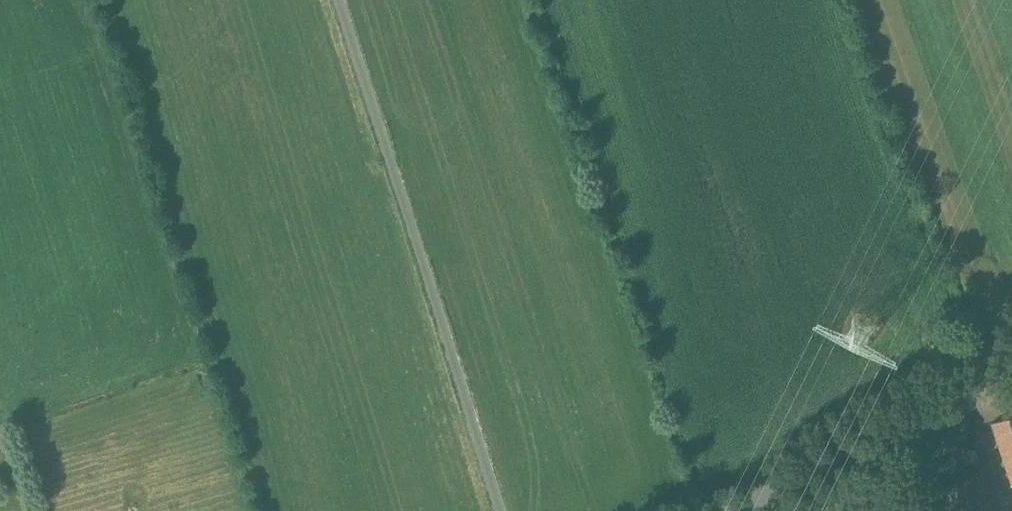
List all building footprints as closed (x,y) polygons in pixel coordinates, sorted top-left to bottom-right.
[(992,423),(1011,481),(1011,417),(992,423)] [(950,510),(996,510),(991,495),(994,493),(991,486),(988,486),(984,473),(942,487),(950,510)]
